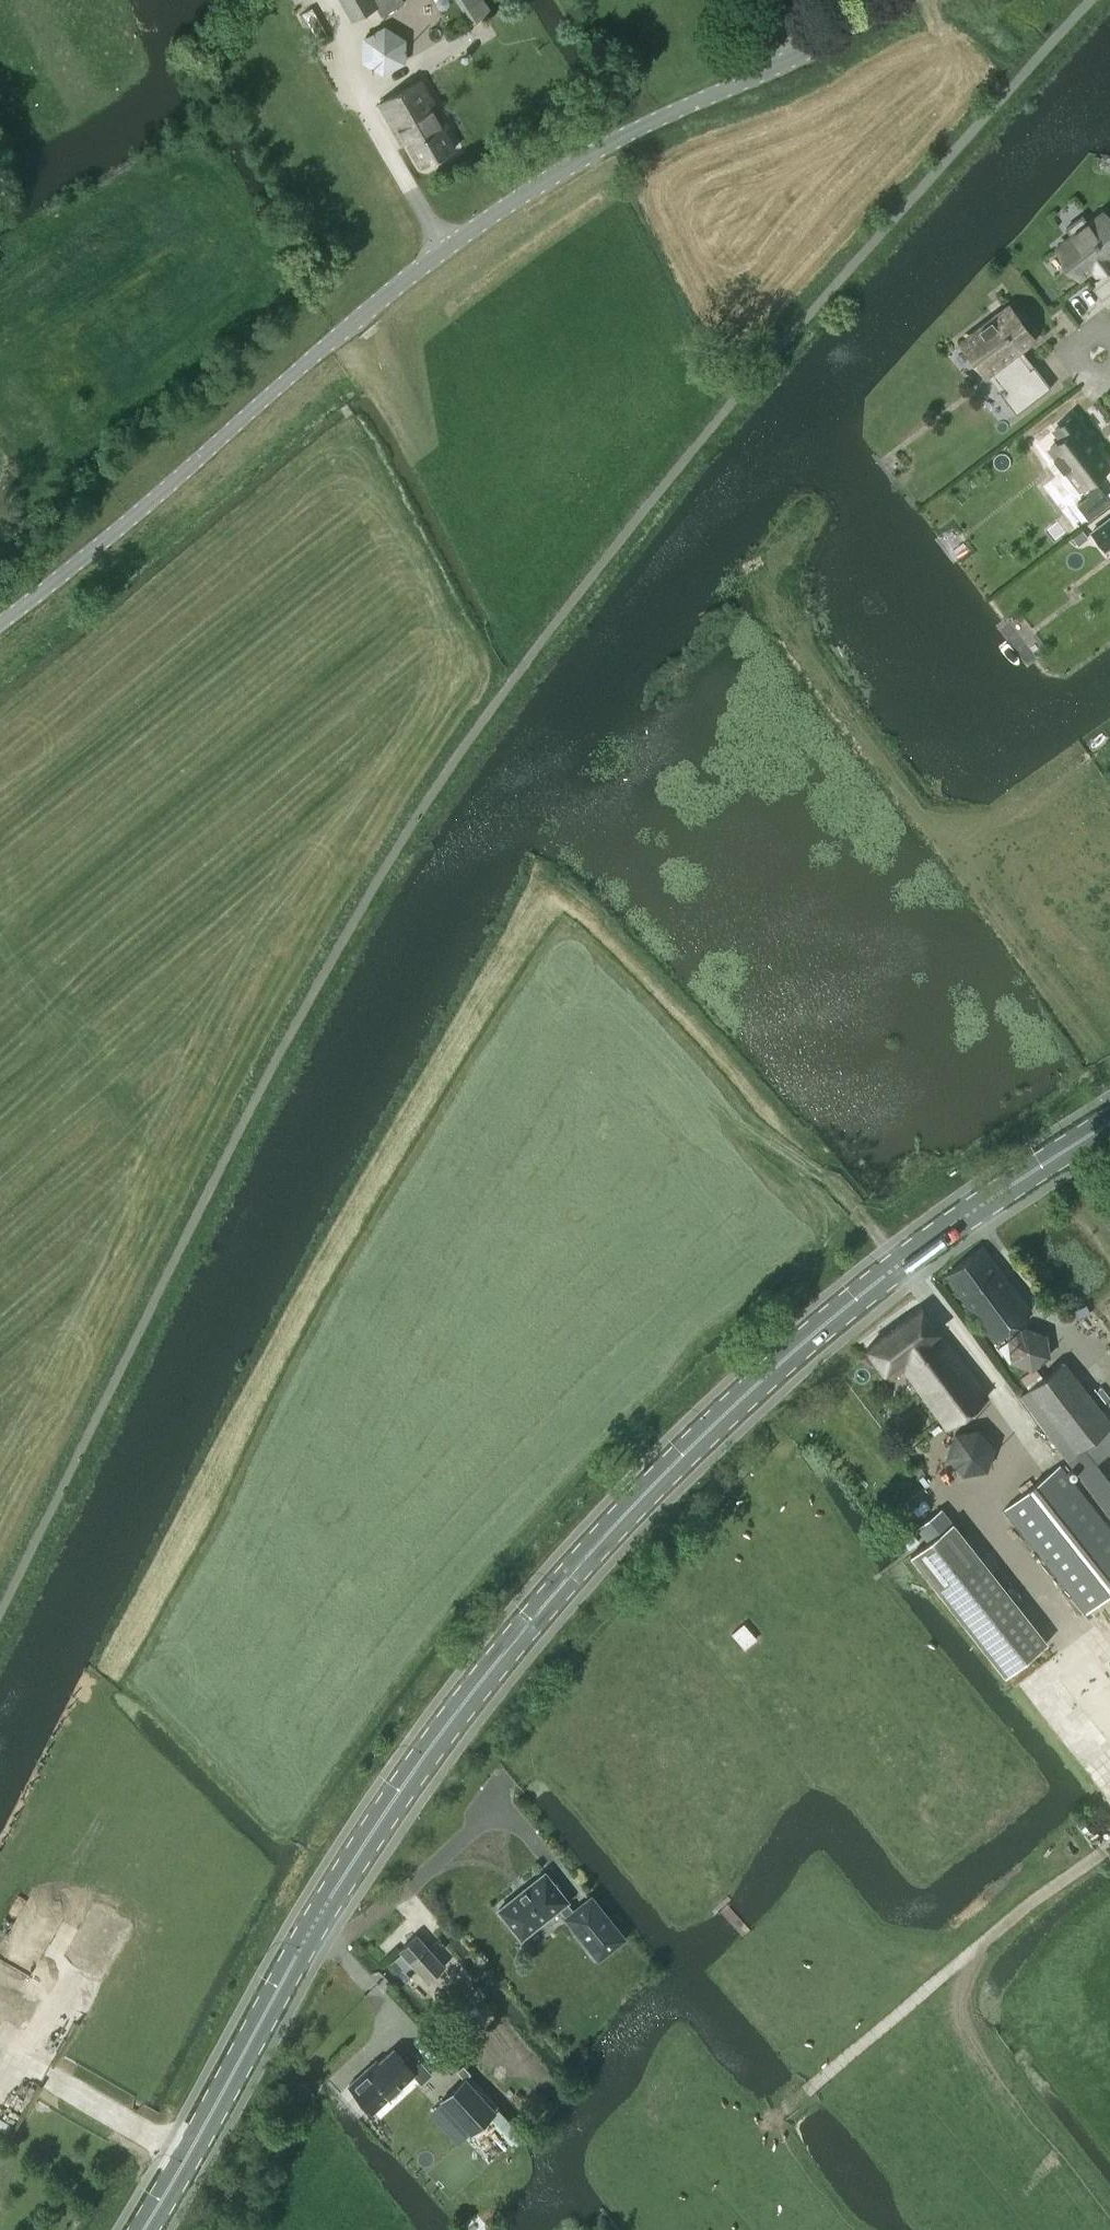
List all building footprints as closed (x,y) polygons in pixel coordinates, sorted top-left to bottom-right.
[(378,6),(382,14),(405,2),(404,0),(343,0),(353,19),(378,6)] [(474,23),(492,11),(485,0),(459,0),(474,23)] [(363,60),(384,74),(406,63),(407,38),(386,25),(364,36),(363,60)] [(420,79),(379,103),(402,143),(405,141),(421,167),(454,148),(443,128),(446,126),(420,79)] [(1102,215),(1059,247),(1081,275),(1093,266),(1096,270),(1109,260),(1109,259),(1109,258),(1109,226),(1102,215)] [(1049,387),(1020,348),(1032,339),(1009,308),(960,345),(985,378),(988,376),(1015,413),(1049,387)] [(1108,465),(1093,447),(1095,446),(1071,416),(1052,431),(1058,439),(1045,449),(1076,488),(1068,493),(1089,519),(1109,502),(1109,499),(1092,477),(1108,465)] [(1091,533),(1105,551),(1109,547),(1109,519),(1091,533)] [(1029,1310),(990,1257),(983,1247),(946,1275),(992,1337),(1029,1310)] [(922,1307),(868,1348),(890,1377),(904,1367),(946,1424),(987,1394),(922,1307)] [(1023,1324),(1005,1339),(1010,1361),(1033,1370),(1050,1356),(1046,1332),(1023,1324)] [(1065,1435),(1076,1450),(1109,1423),(1109,1421),(1063,1361),(1028,1388),(1065,1435)] [(956,1433),(948,1454),(963,1473),(985,1468),(993,1445),(977,1428),(956,1433)] [(1090,1453),(1109,1479),(1109,1436),(1090,1453)] [(1109,1591),(1109,1528),(1060,1465),(1005,1509),(1086,1610),(1109,1591)] [(928,1541),(911,1554),(1006,1674),(1047,1642),(952,1522),(941,1508),(917,1527),(928,1541)] [(565,1902),(567,1900),(544,1872),(498,1909),(521,1937),(559,1907),(566,1915),(564,1917),(597,1958),(624,1936),(591,1895),(572,1910),(565,1902)] [(124,1920),(90,1901),(62,1951),(95,1970),(124,1920)] [(428,1980),(445,1965),(418,1934),(401,1949),(428,1980)] [(0,1972),(0,2014),(19,2025),(37,1994),(0,1972)] [(412,2052),(403,2059),(393,2048),(371,2069),(368,2066),(348,2085),(372,2111),(413,2073),(416,2077),(425,2068),(429,2073),(426,2075),(427,2076),(431,2073),(412,2052)] [(465,2077),(439,2101),(470,2134),(496,2111),(465,2077)]
